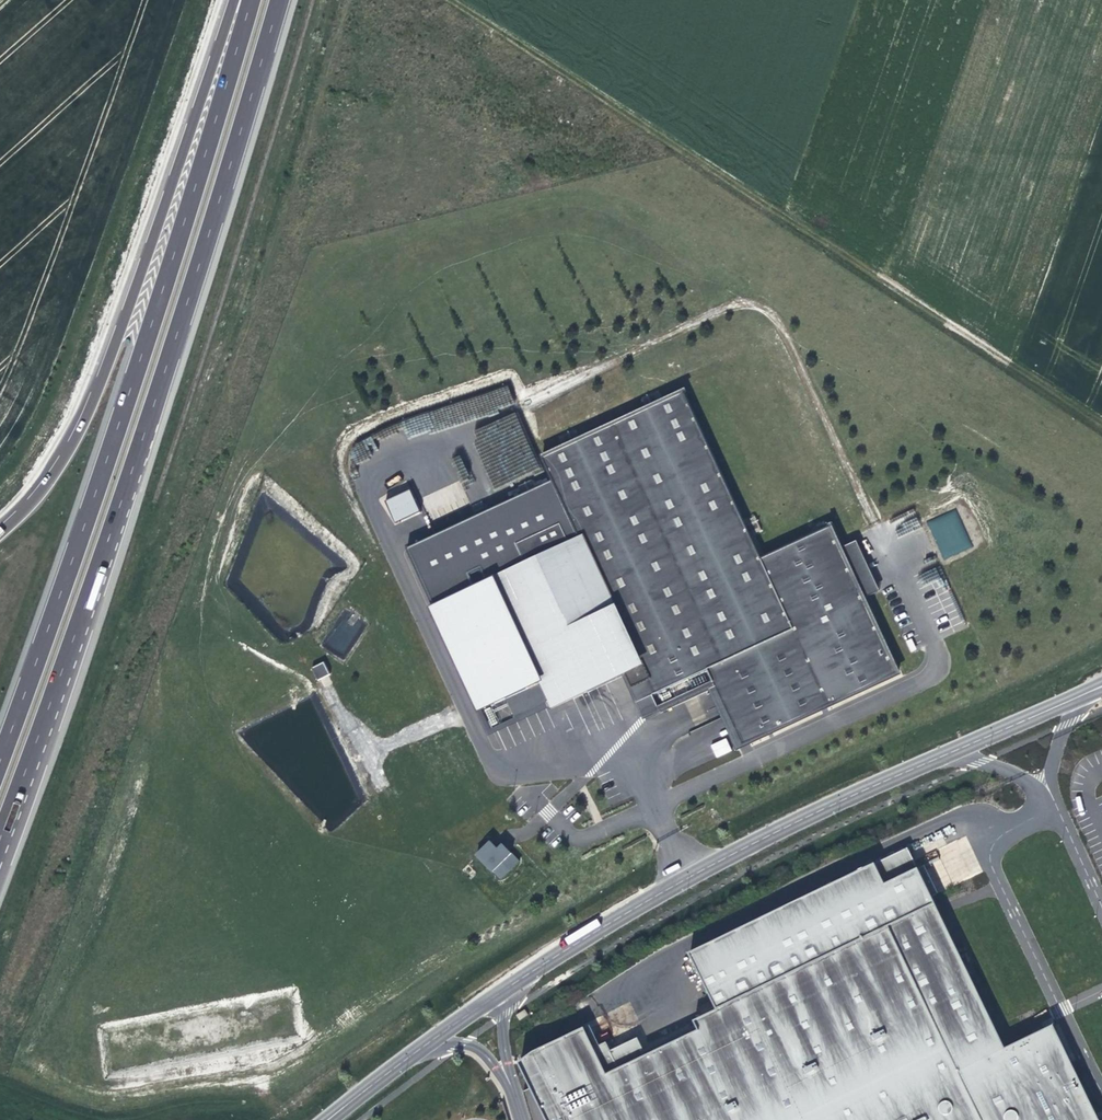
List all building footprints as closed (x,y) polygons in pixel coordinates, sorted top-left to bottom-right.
[(878,604),(885,598),(859,550),(843,559),(832,535),(760,566),(687,396),(556,462),(568,484),(651,675),(620,690),(642,728),(709,698),(739,759),(911,681),(878,604)] [(516,415),(473,429),(491,487),(529,474),(528,469),(534,467),(536,474),(540,473),(533,451),(507,459),(497,428),(509,425),(510,428),(519,425),(516,415)] [(651,675),(568,484),(413,559),(487,713),(547,688),(561,720),(611,695),(620,690),(651,675)] [(385,499),(394,522),(419,512),(410,489),(385,499)] [(953,512),(929,524),(944,561),(971,548),(953,512)] [(311,667),(317,679),(329,673),(323,661),(311,667)] [(303,673),(295,678),(301,689),(309,684),(303,673)] [(726,738),(710,744),(715,757),(731,751),(726,738)] [(489,842),(476,856),(501,880),(519,862),(504,847),(501,844),(496,849),(489,842)] [(521,1063),(548,1119),(1100,1119),(1056,1024),(1005,1047),(910,849),(692,953),(719,1011),(694,1020),(696,1033),(609,1074),(584,1027),(521,1063)] [(782,898),(779,893),(770,898),(772,903),(782,898)]
